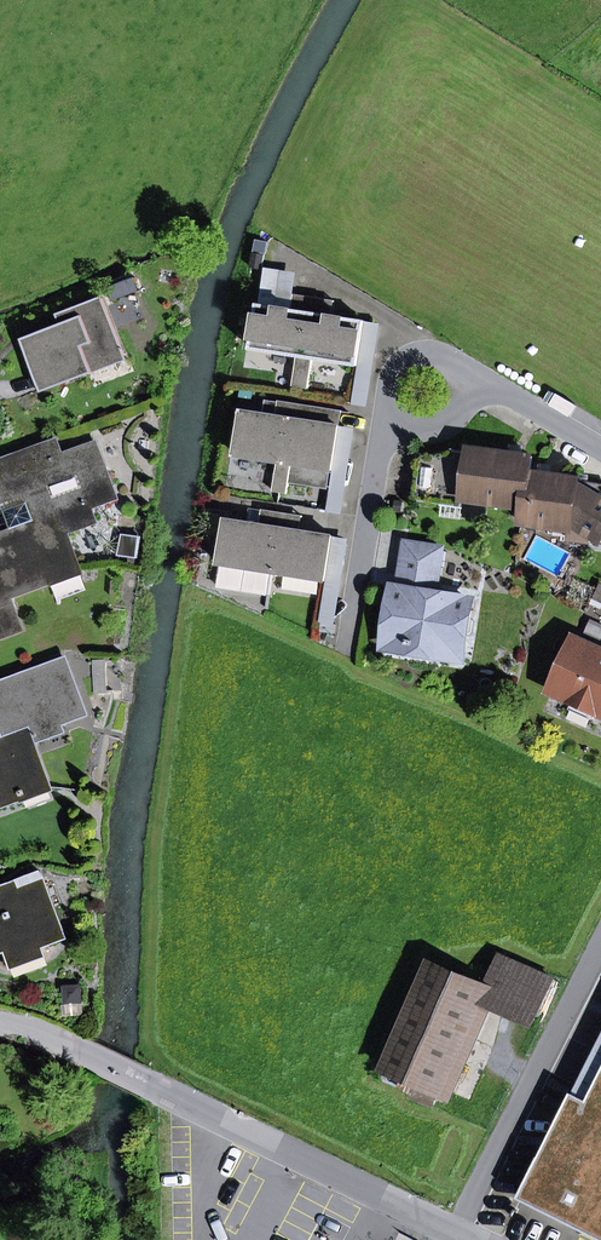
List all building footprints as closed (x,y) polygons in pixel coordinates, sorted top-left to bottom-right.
[(265,268),(260,304),(313,313),(315,298),(295,294),(298,273),(265,268)] [(308,388),(313,359),(359,366),(366,321),(332,316),(335,301),(315,298),(313,313),(301,387),(308,388)] [(46,388),(92,370),(91,365),(123,353),(102,300),(66,314),(70,324),(63,327),(27,341),(46,388)] [(298,356),(293,386),(301,387),(313,313),(260,304),(252,349),(298,356)] [(63,327),(70,324),(66,314),(59,316),(63,327)] [(353,404),(368,406),(381,324),(366,321),(359,366),(353,404)] [(92,370),(93,372),(125,359),(123,353),(91,365),(92,370)] [(264,414),(277,416),(279,402),(266,400),(264,414)] [(278,462),(274,491),(281,493),(295,403),(279,401),(279,402),(277,416),(264,414),(244,411),(237,455),(278,462)] [(289,483),(292,464),(332,470),(334,470),(341,427),(343,411),(295,403),(281,493),(287,494),(289,483)] [(327,511),(343,514),(356,429),(341,427),(334,470),(327,511)] [(0,462),(0,490),(3,498),(17,493),(21,503),(30,500),(38,522),(38,523),(59,515),(60,518),(61,518),(65,529),(71,527),(77,530),(92,524),(95,517),(92,507),(117,498),(97,443),(63,456),(57,441),(0,462)] [(509,453),(524,455),(525,446),(510,444),(509,453)] [(466,490),(464,500),(525,508),(525,503),(526,503),(530,472),(531,473),(533,457),(524,455),(509,453),(471,448),(470,452),(453,450),(437,455),(421,455),(415,500),(443,503),(450,494),(456,491),(466,490)] [(289,483),(329,489),(332,470),(292,464),(289,483)] [(538,473),(553,475),(554,466),(539,464),(538,473)] [(600,542),(600,485),(579,482),(579,479),(553,475),(538,473),(531,473),(530,472),(526,503),(525,503),(525,508),(522,524),(572,530),(574,518),(577,518),(588,523),(593,529),(592,536),(600,542)] [(441,516),(461,519),(464,500),(466,490),(456,491),(450,494),(443,503),(441,516)] [(15,531),(38,522),(30,500),(21,503),(17,493),(3,498),(15,531)] [(263,510),(250,508),(248,523),(261,525),(263,510)] [(218,587),(270,595),(274,573),(281,528),(283,513),(263,510),(261,525),(248,523),(228,520),(218,587)] [(303,516),(283,513),(281,528),(301,531),(303,516)] [(79,565),(65,529),(61,518),(60,518),(59,515),(38,523),(38,522),(15,531),(0,536),(0,638),(23,629),(11,597),(53,581),(51,576),(79,565)] [(592,536),(593,529),(588,523),(577,518),(574,518),(572,530),(572,535),(591,537),(592,536)] [(281,528),(274,573),(327,581),(334,537),(334,536),(301,531),(281,528)] [(321,622),(336,624),(349,540),(334,537),(327,581),(321,622)] [(436,594),(443,549),(407,543),(400,588),(394,592),(387,637),(392,642),(412,646),(415,652),(435,655),(439,650),(460,653),(465,649),(472,605),(468,599),(436,594)] [(53,581),(55,586),(83,575),(79,565),(51,576),(53,581)] [(589,613),(600,618),(600,586),(589,613)] [(552,691),(574,702),(596,711),(600,714),(600,650),(576,639),(552,691)] [(31,735),(64,723),(87,714),(66,660),(0,684),(0,718),(1,719),(8,739),(29,732),(30,735),(31,735)] [(94,661),(95,693),(105,692),(103,661),(94,661)] [(593,720),(596,711),(574,702),(571,710),(593,720)] [(31,735),(35,745),(68,733),(64,723),(31,735)] [(49,782),(35,745),(31,735),(30,735),(29,732),(8,739),(0,742),(0,807),(23,798),(22,796),(26,795),(25,791),(49,782)] [(25,791),(26,795),(22,796),(23,798),(25,803),(53,792),(49,782),(25,791)] [(39,946),(65,937),(41,873),(0,889),(0,952),(7,949),(13,966),(43,955),(39,946)] [(521,1005),(520,1008),(539,1017),(555,980),(500,956),(485,987),(521,1005)] [(433,1105),(485,987),(431,965),(385,1070),(406,1079),(403,1087),(413,1092),(433,1105)] [(590,1102),(600,1079),(600,1041),(574,1094),(590,1102)] [(590,1102),(574,1094),(521,1199),(591,1234),(600,1239),(600,1079),(590,1102)]
